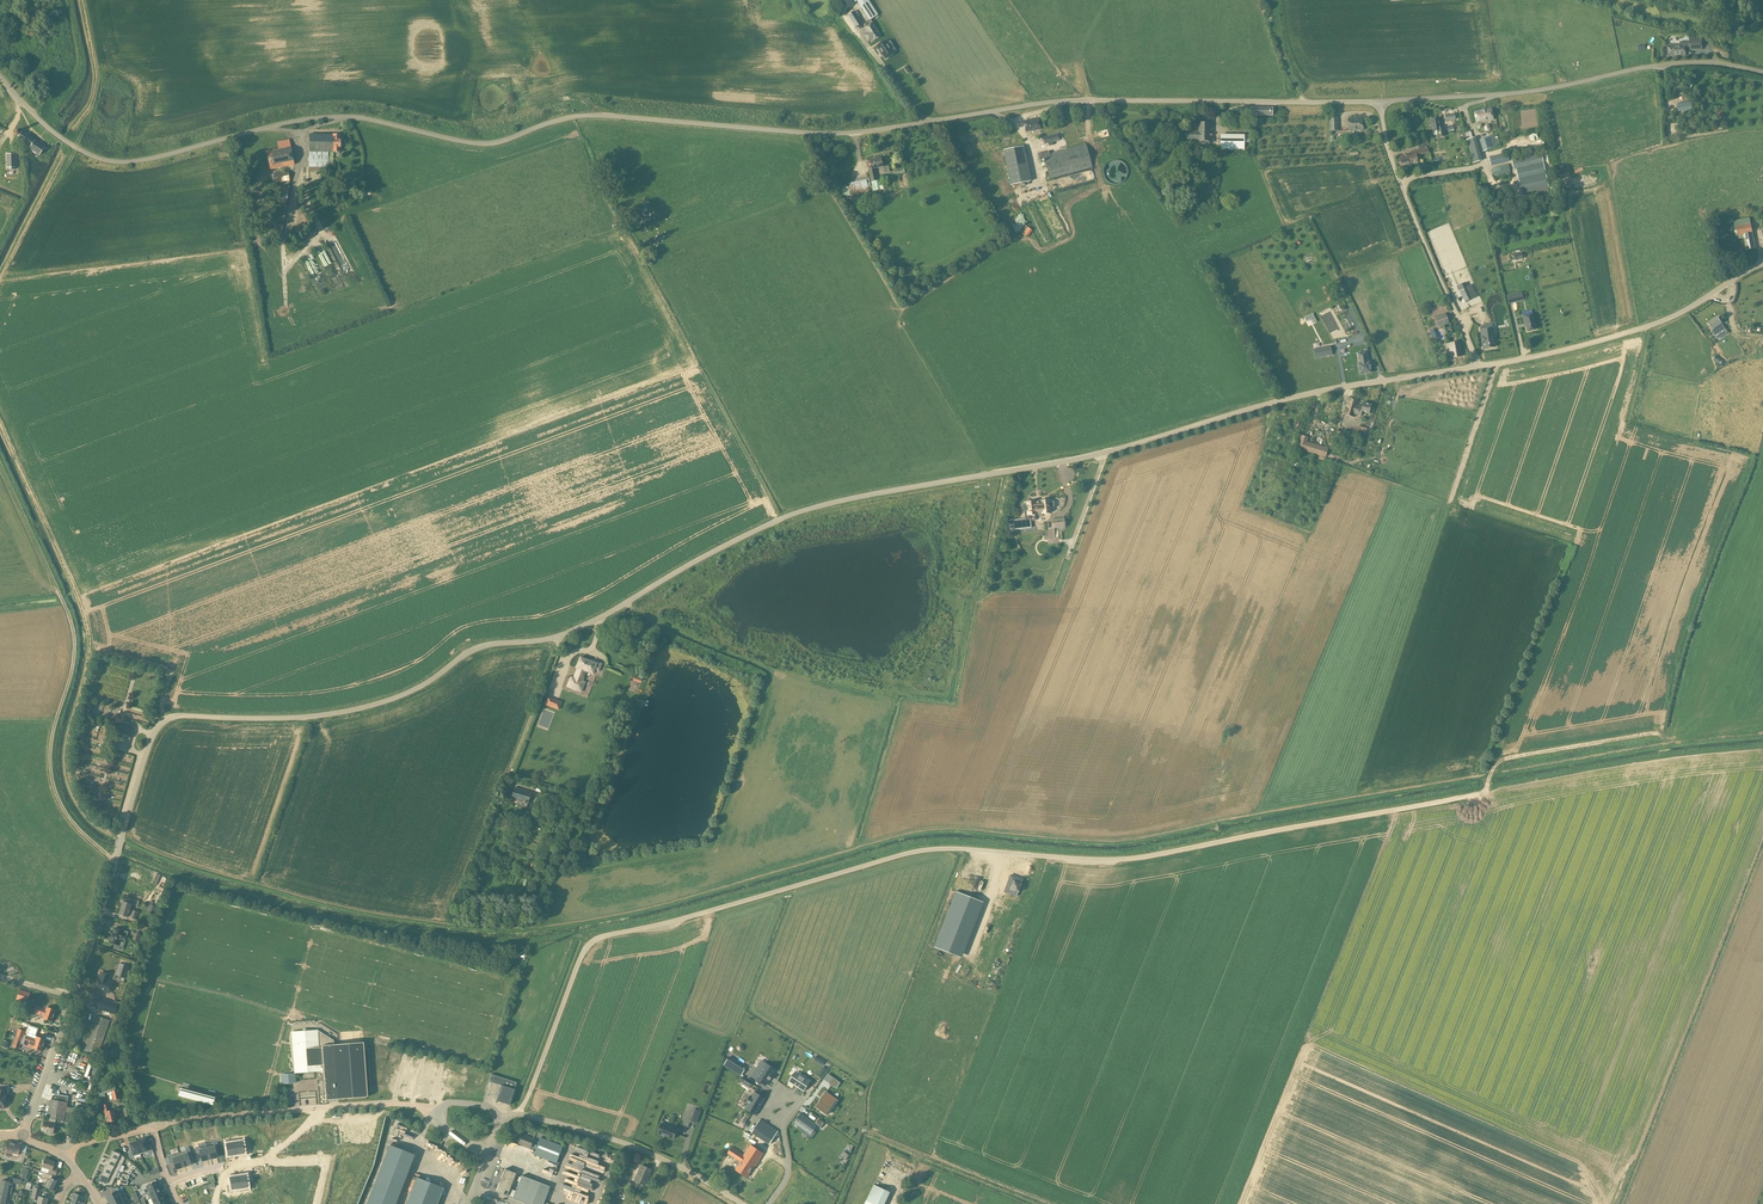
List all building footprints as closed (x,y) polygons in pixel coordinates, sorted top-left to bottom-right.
[(855,2),(857,0),(858,2),(869,20),(874,17),(876,20),(880,17),(878,15),(878,14),(869,0),(854,0),(855,2)] [(854,11),(848,15),(856,27),(862,23),(854,11)] [(865,33),(869,42),(881,37),(874,21),(863,26),(866,33),(865,33)] [(1702,50),(1702,38),(1689,39),(1690,41),(1680,42),(1680,44),(1668,45),(1669,57),(1686,56),(1686,49),(1690,49),(1690,50),(1702,50)] [(877,46),(879,48),(877,49),(880,53),(881,52),(884,55),(886,59),(894,54),(891,49),(894,47),(893,45),(891,43),(890,41),(887,43),(885,41),(877,46)] [(1679,88),(1678,85),(1674,86),(1675,94),(1684,93),(1683,87),(1679,88)] [(1678,112),(1692,110),(1691,103),(1691,102),(1690,103),(1677,105),(1678,112)] [(1272,116),(1273,108),(1250,107),(1250,115),(1272,116)] [(1485,110),(1474,112),(1476,122),(1493,119),(1491,108),(1485,109),(1485,110)] [(1329,131),(1338,131),(1337,115),(1329,116),(1329,131)] [(1348,130),(1363,130),(1363,118),(1348,119),(1348,130)] [(1026,131),(1041,129),(1039,119),(1024,121),(1026,131)] [(1440,127),(1440,125),(1439,119),(1431,120),(1433,131),(1437,131),(1438,137),(1445,136),(1443,126),(1440,127)] [(1209,123),(1209,121),(1206,121),(1206,123),(1198,122),(1198,130),(1184,130),(1184,141),(1198,141),(1200,141),(1200,144),(1209,144),(1209,141),(1209,136),(1212,136),(1212,133),(1210,133),(1210,123),(1209,123)] [(1448,132),(1454,131),(1454,129),(1454,128),(1456,128),(1456,127),(1462,126),(1462,124),(1453,125),(1447,126),(1448,132)] [(34,143),(33,142),(34,140),(27,135),(23,131),(19,137),(18,138),(23,141),(22,143),(25,144),(26,143),(31,147),(30,149),(31,149),(39,156),(45,147),(40,144),(35,141),(34,143)] [(1541,133),(1520,135),(1520,143),(1533,142),(1533,140),(1542,140),(1541,133)] [(333,135),(309,134),(309,171),(327,172),(328,167),(333,167),(333,153),(340,153),(340,135),(333,135)] [(1053,145),(1052,142),(1059,140),(1058,134),(1057,134),(1044,138),(1045,141),(1045,143),(1048,143),(1049,146),(1053,145)] [(1483,151),(1501,145),(1497,134),(1480,139),(1483,151)] [(1251,143),(1251,135),(1244,135),(1220,135),(1221,150),(1244,150),(1245,142),(1251,143)] [(1476,147),(1473,137),(1467,140),(1468,148),(1472,158),(1474,162),(1481,160),(1476,147)] [(270,170),(294,165),(291,147),(289,139),(278,142),(279,149),(267,151),(270,170)] [(1425,148),(1424,141),(1418,142),(1419,150),(1411,151),(1412,155),(1408,156),(1408,155),(1396,157),(1398,166),(1412,164),(1412,163),(1418,163),(1418,161),(1420,161),(1419,155),(1429,153),(1428,148),(1425,148)] [(1092,168),(1086,144),(1050,153),(1050,151),(1043,153),(1050,179),(1092,168)] [(1031,181),(1024,146),(1004,150),(1011,185),(1031,181)] [(1491,165),(1508,161),(1509,161),(1507,153),(1489,157),(1491,165)] [(1549,188),(1543,163),(1544,163),(1541,153),(1512,159),(1514,170),(1516,170),(1521,194),(1535,191),(1536,194),(1548,192),(1548,188),(1549,188)] [(7,167),(16,167),(16,154),(9,154),(7,154),(7,167)] [(872,169),(869,169),(871,181),(877,180),(875,168),(883,166),(881,158),(870,160),(871,166),(872,169)] [(1112,161),(1112,167),(1114,167),(1114,180),(1126,180),(1126,161),(1112,161)] [(1494,179),(1511,175),(1508,164),(1491,168),(1494,179)] [(267,238),(282,234),(284,222),(290,180),(288,170),(271,174),(273,185),(269,226),(267,238)] [(1081,175),(1083,181),(1095,177),(1092,171),(1081,175)] [(845,197),(850,196),(859,194),(859,193),(869,190),(866,179),(847,183),(847,185),(842,186),(845,195),(845,197)] [(878,180),(877,180),(871,181),(873,191),(880,190),(878,180)] [(1756,248),(1753,232),(1750,218),(1734,220),(1738,239),(1744,238),(1746,250),(1756,248)] [(1027,237),(1033,230),(1025,225),(1020,232),(1027,237)] [(1465,302),(1473,298),(1465,283),(1458,286),(1465,302)] [(1521,292),(1507,296),(1508,303),(1523,299),(1521,292)] [(1437,328),(1449,323),(1445,313),(1433,318),(1437,328)] [(1526,326),(1527,331),(1536,329),(1533,314),(1523,317),(1524,323),(1525,323),(1526,325),(1526,326)] [(1725,329),(1721,323),(1722,323),(1718,317),(1708,324),(1712,330),(1717,327),(1720,332),(1725,329)] [(1485,326),(1481,327),(1481,330),(1481,331),(1484,348),(1495,347),(1493,334),(1492,334),(1491,329),(1486,330),(1485,326)] [(1462,356),(1459,342),(1449,343),(1450,348),(1446,349),(1447,356),(1451,355),(1452,358),(1462,356)] [(1314,349),(1315,357),(1332,355),(1330,346),(1314,349)] [(1368,362),(1367,351),(1358,353),(1359,364),(1358,364),(1360,374),(1371,372),(1370,362),(1368,362)] [(1713,359),(1723,365),(1725,362),(1715,356),(1713,359)] [(1362,406),(1358,404),(1359,400),(1348,397),(1343,414),(1354,417),(1355,414),(1361,416),(1362,411),(1369,413),(1371,405),(1363,403),(1362,406)] [(1364,438),(1367,428),(1360,426),(1357,436),(1364,438)] [(1353,447),(1356,437),(1338,432),(1335,442),(1344,444),(1345,442),(1349,444),(1348,446),(1353,447)] [(1326,457),(1328,448),(1307,441),(1309,437),(1301,435),(1297,448),(1326,457)] [(1049,502),(1049,500),(1041,500),(1041,502),(1035,502),(1035,501),(1027,502),(1027,504),(1024,504),(1023,506),(1023,510),(1025,511),(1028,511),(1028,515),(1036,514),(1036,513),(1042,512),(1042,513),(1051,513),(1050,508),(1053,508),(1054,507),(1054,503),(1052,501),(1049,502)] [(1052,529),(1065,528),(1064,517),(1051,519),(1052,529)] [(591,661),(580,657),(576,667),(577,668),(574,678),(571,677),(567,686),(581,692),(585,682),(582,681),(586,671),(593,674),(594,670),(598,671),(601,664),(591,660),(591,661)] [(559,710),(562,702),(558,700),(547,696),(544,705),(559,710)] [(123,727),(121,733),(132,736),(134,727),(127,725),(126,728),(123,727)] [(526,808),(531,792),(514,787),(511,798),(519,800),(518,805),(526,808)] [(533,822),(535,813),(526,811),(524,819),(533,822)] [(531,860),(533,855),(531,854),(532,852),(526,850),(523,857),(531,860)] [(130,877),(127,885),(140,890),(141,888),(143,884),(146,885),(147,880),(133,875),(132,877),(130,877)] [(153,875),(151,882),(162,886),(165,879),(153,875)] [(1023,879),(1011,875),(1005,892),(1017,896),(1023,879)] [(984,902),(957,892),(935,946),(962,957),(984,902)] [(133,911),(130,910),(131,904),(123,901),(119,914),(128,917),(128,914),(131,915),(131,918),(135,919),(138,911),(133,910),(133,911)] [(153,913),(156,906),(149,903),(146,911),(153,913)] [(119,945),(124,931),(115,928),(110,942),(119,945)] [(142,944),(146,934),(138,932),(135,942),(142,944)] [(128,982),(130,975),(127,974),(129,967),(119,963),(114,980),(121,982),(120,985),(123,986),(124,983),(125,981),(128,982)] [(98,978),(95,988),(109,992),(112,983),(108,981),(110,975),(101,973),(99,979),(98,978)] [(27,1003),(30,993),(20,989),(16,999),(27,1003)] [(114,1014),(118,1003),(100,997),(96,1008),(114,1014)] [(35,1009),(54,1016),(56,1010),(47,1007),(46,1009),(37,1006),(37,1005),(28,1002),(27,1007),(31,1008),(35,1010),(35,1009)] [(52,1021),(54,1016),(35,1009),(35,1010),(31,1008),(28,1014),(36,1017),(37,1014),(44,1016),(43,1018),(52,1021)] [(19,1019),(21,1013),(14,1011),(11,1017),(19,1019)] [(83,1049),(97,1054),(98,1055),(107,1030),(109,1031),(113,1021),(95,1015),(83,1049)] [(30,1026),(27,1033),(35,1036),(37,1029),(30,1026)] [(19,1028),(16,1036),(22,1038),(25,1030),(19,1028)] [(334,1045),(334,1040),(317,1030),(292,1032),(295,1073),(320,1071),(320,1073),(319,1075),(321,1076),(322,1074),(324,1074),(326,1100),(367,1097),(367,1091),(372,1091),(369,1047),(364,1048),(363,1042),(334,1045)] [(27,1035),(25,1039),(43,1045),(45,1039),(36,1036),(36,1038),(27,1035)] [(19,1049),(23,1038),(22,1038),(16,1036),(12,1046),(19,1049)] [(41,1051),(43,1045),(25,1039),(23,1045),(41,1051)] [(733,1068),(732,1070),(731,1071),(741,1077),(746,1068),(737,1063),(733,1068)] [(755,1071),(752,1077),(766,1085),(772,1076),(776,1069),(766,1063),(761,1072),(759,1074),(755,1071)] [(796,1072),(789,1082),(804,1091),(810,1081),(796,1072)] [(517,1082),(491,1074),(489,1082),(501,1086),(496,1101),(509,1105),(517,1082)] [(281,1086),(295,1085),(295,1075),(280,1076),(281,1086)] [(830,1083),(837,1088),(840,1082),(834,1078),(830,1083)] [(84,1091),(86,1084),(79,1082),(77,1089),(84,1091)] [(4,1109),(4,1108),(5,1107),(6,1105),(5,1103),(6,1096),(8,1096),(9,1085),(0,1084),(0,1108),(4,1109)] [(116,1090),(114,1084),(97,1088),(99,1098),(105,1096),(104,1093),(112,1091),(114,1100),(119,1099),(118,1093),(120,1092),(120,1090),(117,1091),(117,1089),(116,1090)] [(53,1089),(46,1087),(43,1094),(50,1097),(53,1089)] [(181,1090),(179,1097),(214,1106),(216,1099),(181,1090)] [(746,1103),(748,1104),(745,1109),(755,1115),(765,1098),(755,1092),(752,1097),(750,1095),(746,1103)] [(823,1098),(821,1100),(821,1101),(816,1107),(827,1114),(837,1100),(826,1092),(822,1097),(823,1098)] [(47,1118),(55,1120),(64,1121),(72,1123),(74,1108),(66,1107),(67,1102),(68,1097),(54,1094),(51,1097),(51,1099),(47,1118)] [(109,1111),(107,1104),(103,1105),(105,1112),(107,1123),(117,1120),(114,1109),(109,1111)] [(697,1109),(691,1122),(696,1123),(701,1111),(697,1109)] [(801,1113),(794,1123),(811,1135),(818,1125),(801,1113)] [(55,1123),(55,1120),(47,1118),(46,1122),(44,1121),(42,1132),(53,1134),(55,1123)] [(817,1118),(814,1122),(821,1127),(824,1122),(817,1118)] [(751,1132),(770,1144),(778,1131),(760,1119),(751,1132)] [(661,1124),(658,1133),(674,1138),(677,1129),(661,1124)] [(71,1134),(74,1127),(70,1125),(66,1132),(71,1134)] [(530,1148),(533,1139),(522,1135),(519,1144),(530,1148)] [(269,1138),(261,1138),(262,1151),(270,1151),(269,1144),(273,1143),(273,1136),(268,1136),(269,1138)] [(262,1151),(261,1138),(254,1139),(254,1137),(249,1138),(250,1145),(254,1145),(254,1152),(262,1151)] [(540,1137),(533,1154),(556,1163),(563,1146),(540,1137)] [(241,1140),(234,1141),(235,1154),(243,1153),(242,1146),(246,1145),(245,1138),(241,1139),(241,1140)] [(137,1141),(141,1154),(148,1152),(149,1154),(153,1152),(151,1144),(147,1146),(145,1139),(137,1141)] [(18,1154),(20,1144),(7,1141),(5,1152),(7,1152),(6,1154),(7,1156),(11,1157),(13,1156),(13,1153),(18,1154)] [(141,1154),(137,1141),(129,1143),(131,1150),(128,1151),(130,1159),(134,1158),(134,1156),(141,1154)] [(235,1154),(234,1141),(226,1142),(226,1141),(222,1141),(223,1148),(227,1148),(228,1155),(235,1154)] [(213,1145),(206,1146),(209,1159),(217,1157),(215,1150),(219,1149),(217,1142),(213,1143),(213,1145)] [(390,1144),(366,1203),(396,1203),(415,1154),(390,1144)] [(754,1147),(755,1146),(753,1145),(752,1146),(751,1145),(743,1156),(738,1152),(739,1151),(732,1146),(728,1153),(740,1162),(735,1170),(746,1177),(752,1169),(753,1169),(764,1153),(754,1147)] [(209,1159),(206,1146),(199,1148),(198,1147),(194,1148),(196,1155),(200,1154),(201,1161),(209,1159)] [(186,1152),(179,1154),(183,1166),(190,1164),(188,1157),(192,1156),(189,1149),(185,1151),(186,1152)] [(110,1158),(109,1158),(122,1164),(125,1158),(125,1159),(125,1158),(119,1151),(117,1152),(113,1151),(110,1158)] [(183,1166),(179,1154),(172,1157),(171,1155),(168,1157),(170,1163),(173,1162),(176,1169),(183,1166)] [(53,1161),(45,1158),(45,1159),(44,1161),(43,1160),(42,1164),(43,1165),(42,1167),(49,1169),(48,1173),(56,1175),(58,1168),(53,1166),(55,1162),(53,1161)] [(106,1165),(106,1166),(118,1171),(122,1164),(109,1158),(110,1158),(109,1158),(106,1165)] [(102,1173),(115,1178),(115,1179),(118,1171),(106,1166),(106,1165),(102,1173)] [(644,1185),(651,1169),(641,1165),(634,1181),(644,1185)] [(313,1173),(301,1169),(299,1177),(298,1181),(304,1183),(305,1179),(311,1181),(313,1173)] [(507,1196),(511,1184),(516,1173),(505,1169),(496,1191),(507,1196)] [(41,1176),(41,1178),(44,1179),(42,1185),(46,1187),(52,1190),(57,1181),(51,1178),(53,1175),(43,1172),(41,1176)] [(115,1178),(102,1173),(99,1181),(102,1182),(103,1185),(113,1184),(112,1184),(115,1179),(115,1178)] [(265,1174),(265,1186),(273,1186),(273,1187),(277,1187),(277,1180),(273,1180),(273,1173),(265,1174)] [(258,1187),(265,1186),(265,1174),(257,1174),(257,1181),(254,1181),(254,1188),(258,1188),(258,1187)] [(237,1176),(239,1189),(246,1188),(247,1189),(251,1189),(250,1182),(246,1182),(245,1175),(237,1176)] [(232,1190),(239,1189),(237,1176),(229,1177),(230,1184),(227,1185),(228,1192),(232,1191),(232,1190)] [(549,1186),(521,1176),(521,1178),(513,1198),(529,1203),(542,1203),(549,1186)] [(416,1177),(406,1203),(437,1203),(444,1187),(416,1177)] [(623,1186),(625,1181),(620,1179),(616,1188),(624,1192),(625,1189),(626,1187),(623,1186)] [(12,1191),(13,1187),(9,1186),(10,1182),(1,1180),(0,1186),(0,1188),(12,1191)] [(156,1181),(145,1186),(148,1192),(159,1187),(156,1181)] [(297,1184),(294,1192),(308,1196),(310,1188),(303,1186),(304,1183),(298,1181),(297,1184)] [(890,1192),(874,1185),(865,1203),(885,1203),(890,1192)] [(47,1198),(40,1197),(42,1189),(34,1187),(31,1198),(38,1200),(37,1203),(46,1203),(47,1198)] [(148,1192),(147,1193),(150,1199),(151,1198),(162,1193),(159,1187),(148,1192)] [(12,1191),(0,1188),(0,1197),(6,1198),(7,1194),(11,1195),(12,1191)] [(110,1203),(122,1197),(119,1190),(118,1188),(110,1188),(113,1193),(106,1196),(107,1197),(106,1197),(108,1201),(109,1201),(110,1203)] [(85,1203),(81,1201),(83,1197),(74,1193),(70,1203),(84,1203),(85,1203)] [(162,1193),(151,1198),(153,1203),(154,1203),(164,1199),(162,1193)] [(306,1203),(308,1196),(295,1193),(293,1200),(306,1203)]
